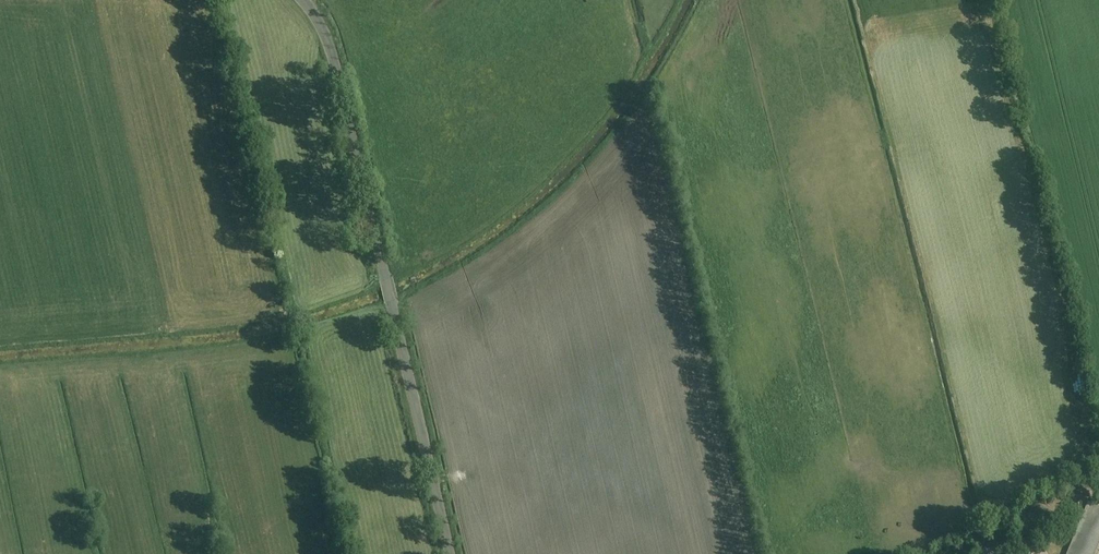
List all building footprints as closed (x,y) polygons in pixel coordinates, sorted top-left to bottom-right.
[(1098,548),(1098,508),(1088,504),(1067,553),(1096,553),(1098,548)]
